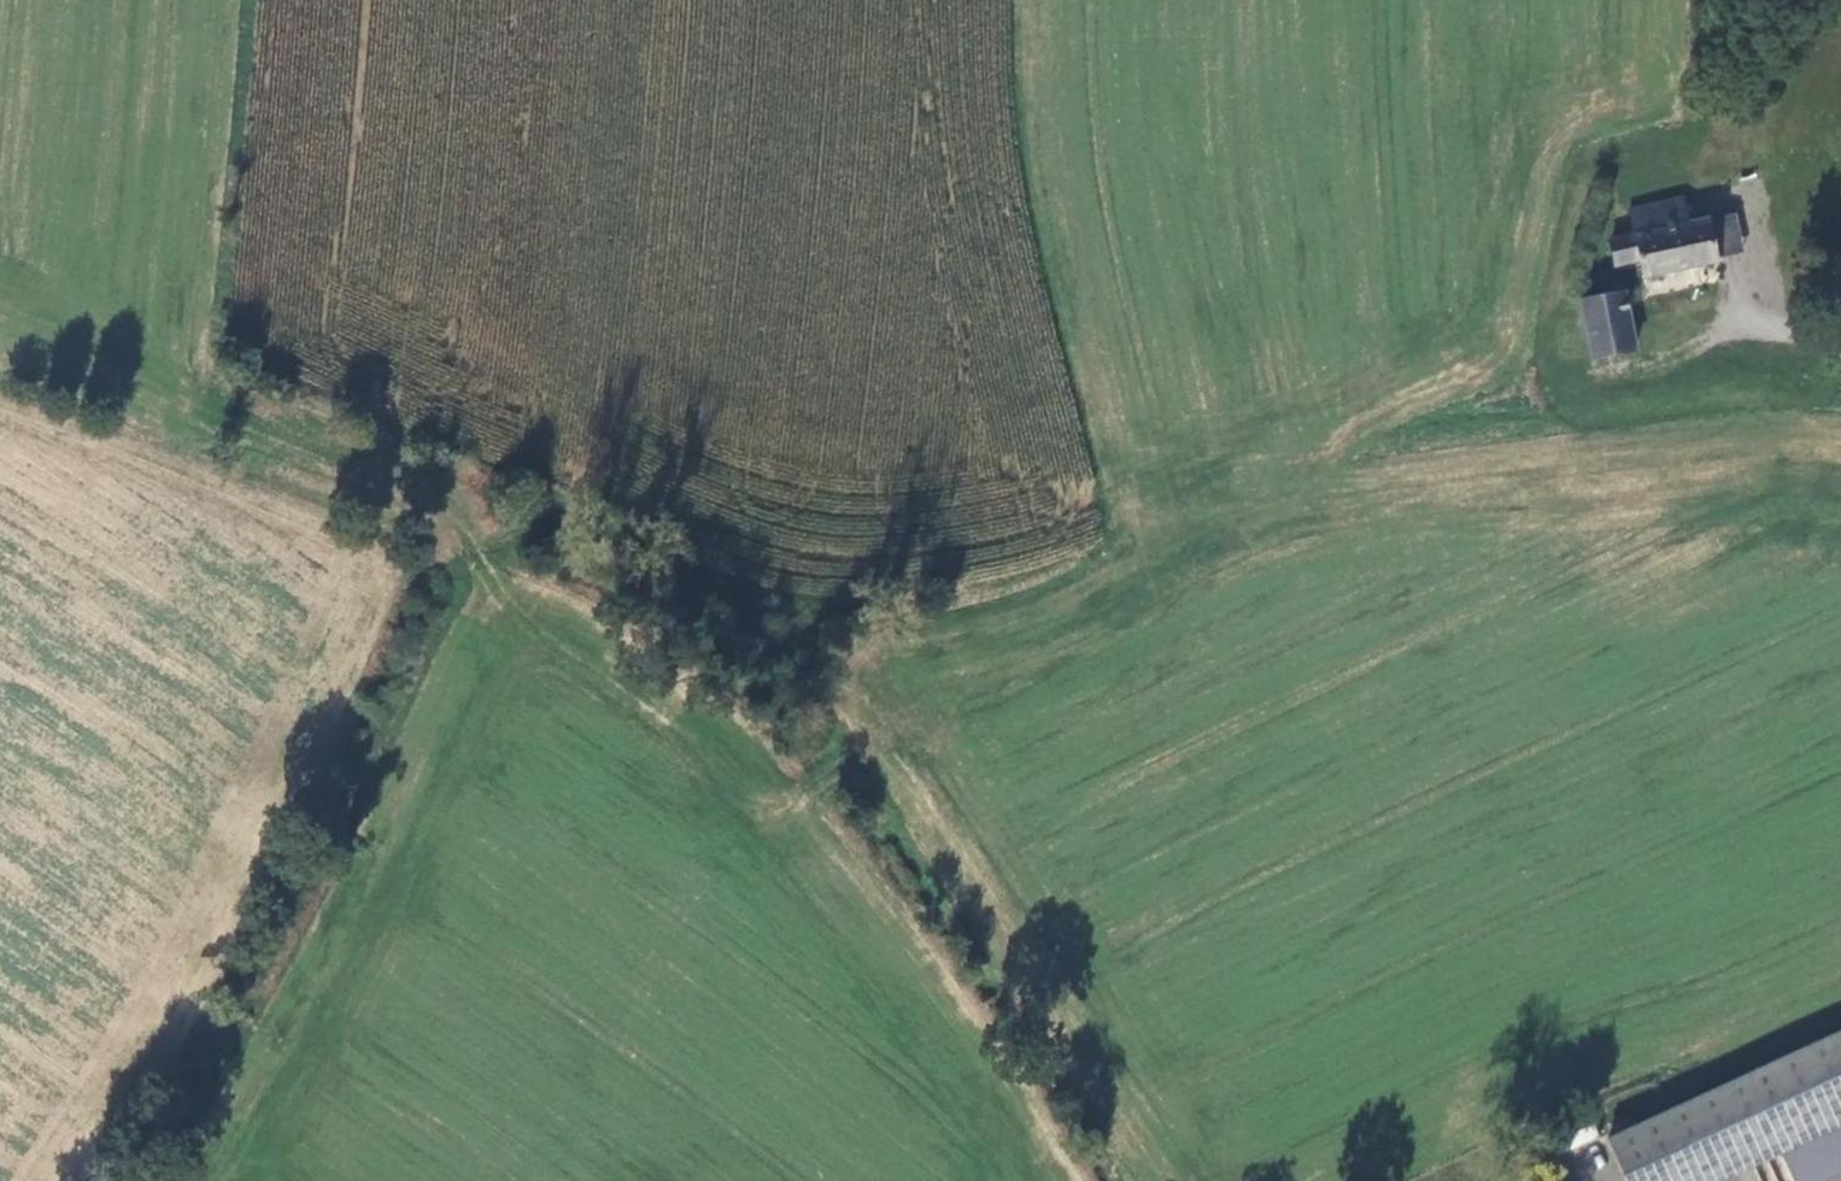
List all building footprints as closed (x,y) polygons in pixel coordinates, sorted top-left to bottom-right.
[(1680,201),(1626,213),(1631,238),(1607,243),(1612,267),(1636,262),(1639,276),(1693,265),(1714,261),(1706,221),(1685,225),(1680,201)] [(1706,221),(1714,261),(1741,255),(1733,215),(1706,221)] [(1630,354),(1619,292),(1612,293),(1579,301),(1592,361),(1630,354)] [(1605,1132),(1626,1180),(1704,1180),(1776,1150),(1782,1147),(1797,1180),(1814,1180),(1840,1169),(1840,1030),(1605,1132)] [(1782,1147),(1776,1150),(1789,1180),(1797,1180),(1782,1147)]
